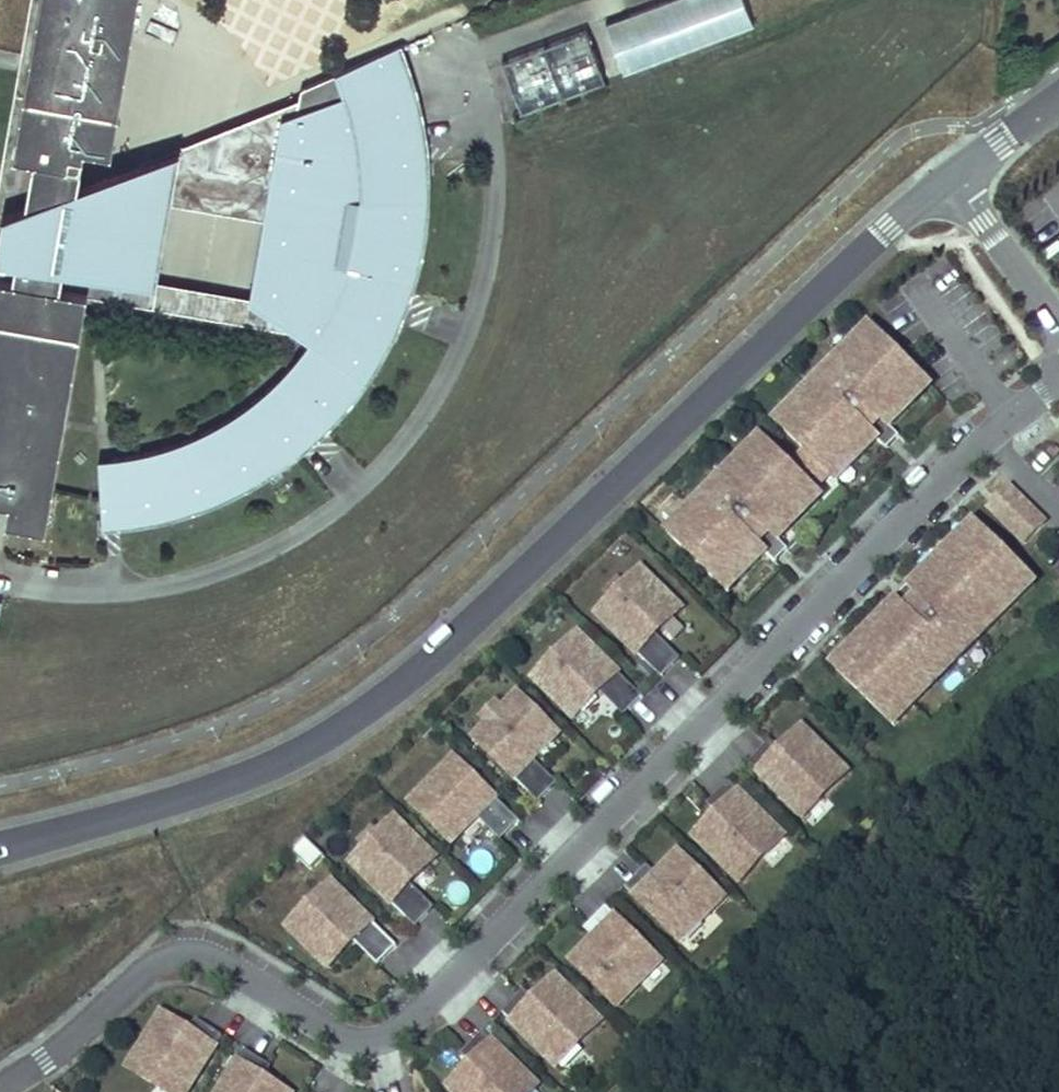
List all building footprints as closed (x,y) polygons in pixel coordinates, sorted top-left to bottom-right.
[(134,0),(35,0),(35,2),(32,14),(69,21),(58,84),(26,78),(14,137),(9,136),(2,177),(24,181),(6,278),(0,277),(0,501),(39,509),(55,429),(45,427),(71,291),(50,287),(54,270),(148,287),(173,154),(69,188),(77,148),(96,152),(114,59),(123,62),(134,0)] [(26,78),(58,84),(69,21),(32,14),(35,2),(29,0),(0,146),(0,277),(6,278),(24,181),(2,177),(9,136),(14,137),(26,78)] [(600,31),(618,82),(748,35),(736,0),(686,0),(600,31)] [(599,89),(580,38),(497,68),(515,119),(599,89)] [(398,63),(392,50),(370,60),(380,84),(402,74),(398,63)] [(114,59),(96,152),(105,154),(123,62),(114,59)] [(272,121),(256,221),(241,305),(279,312),(276,329),(300,347),(276,376),(250,399),(222,420),(191,436),(159,449),(125,457),(88,461),(91,532),(139,527),(180,516),(221,500),(259,480),(294,455),(326,425),(354,393),(378,356),(396,317),(410,276),(418,234),(421,190),(419,147),(411,105),(402,74),(380,84),(370,60),(294,93),(290,115),(272,121)] [(256,221),(272,121),(173,154),(148,287),(54,270),(50,287),(71,291),(80,292),(276,329),(279,312),(241,305),(256,221)] [(55,429),(80,292),(71,291),(45,427),(55,429)] [(935,391),(868,325),(772,422),(805,456),(792,470),(816,492),(827,481),(837,491),(935,391)] [(759,437),(662,535),(728,600),(825,502),(759,437)] [(1011,484),(986,509),(1024,547),(1049,522),(1011,484)] [(39,509),(0,501),(0,521),(35,528),(39,509)] [(976,651),(1041,585),(974,519),(829,667),(895,732),(976,651)] [(685,610),(640,566),(590,616),(659,684),(680,662),(657,639),(685,610)] [(579,630),(529,680),(575,725),(604,696),(625,717),(644,699),(622,677),(625,675),(579,630)] [(483,725),(468,740),(513,787),(516,783),(538,804),(556,786),(535,765),(563,737),(517,691),(502,706),(496,701),(477,719),(483,725)] [(848,773),(799,728),(778,749),(770,742),(746,767),(802,820),(848,773)] [(455,755),(406,805),(453,851),(482,822),(503,843),(522,825),(500,804),(503,801),(455,755)] [(784,837),(727,785),(707,806),(715,813),(692,838),(740,884),(784,837)] [(396,814),(347,864),(392,910),(395,906),(416,927),(435,909),(414,888),(442,860),(396,814)] [(310,868),(323,855),(305,837),(292,850),(310,868)] [(726,899),(678,851),(654,874),(648,868),(625,892),(682,945),(726,899)] [(333,879),(283,930),(329,975),(358,945),(380,967),(398,948),(376,927),(379,924),(333,879)] [(664,966),(607,909),(584,931),(593,940),(570,963),(616,1010),(664,966)] [(606,1025),(555,975),(532,998),(526,992),(502,1014),(558,1070),(606,1025)] [(164,1016),(130,1069),(166,1091),(191,1091),(224,1039),(197,1023),(190,1032),(164,1016)] [(485,1033),(463,1056),(469,1063),(449,1089),(452,1091),(536,1091),(540,1088),(485,1033)] [(246,1054),(222,1091),(286,1091),(266,1080),(272,1071),(246,1054)]
